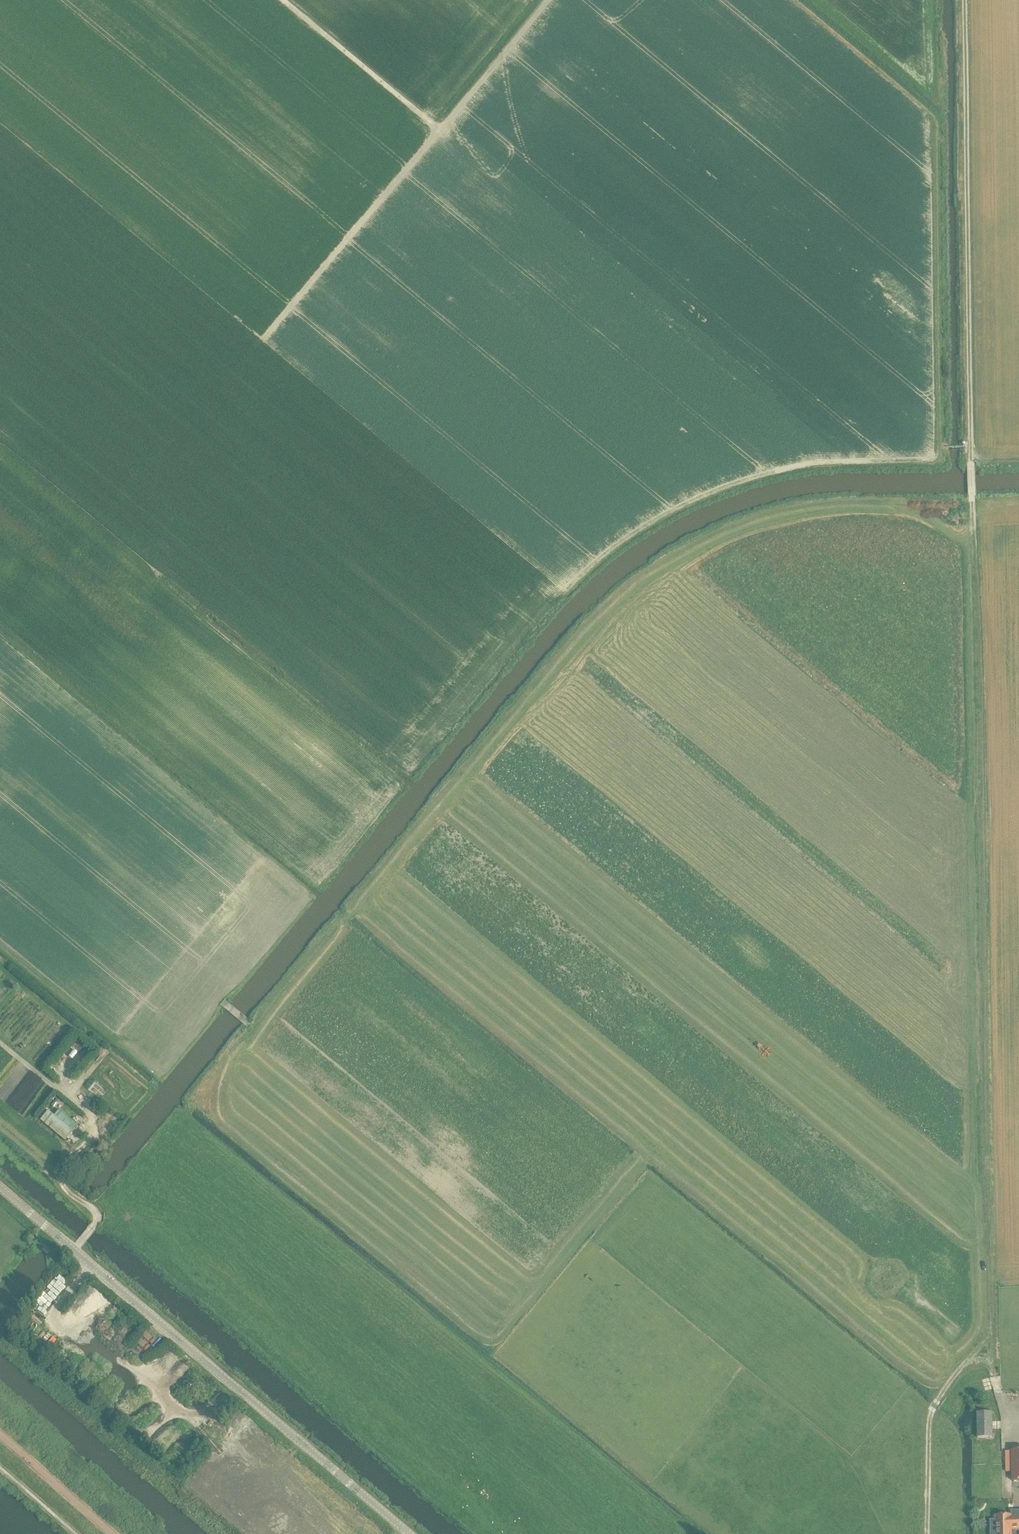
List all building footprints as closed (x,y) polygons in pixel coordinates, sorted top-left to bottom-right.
[(65,1140),(77,1125),(59,1110),(54,1116),(48,1111),(40,1120),(65,1140)] [(991,1413),(978,1414),(978,1423),(978,1437),(992,1437),(991,1413)] [(1006,1452),(1007,1472),(1013,1472),(1013,1481),(1018,1481),(1018,1451),(1012,1451),(1012,1452),(1006,1452)] [(991,1521),(991,1533),(1012,1533),(1012,1530),(1018,1530),(1018,1511),(1012,1511),(1012,1512),(1014,1512),(1014,1516),(1012,1516),(996,1516),(996,1520),(991,1521)]
